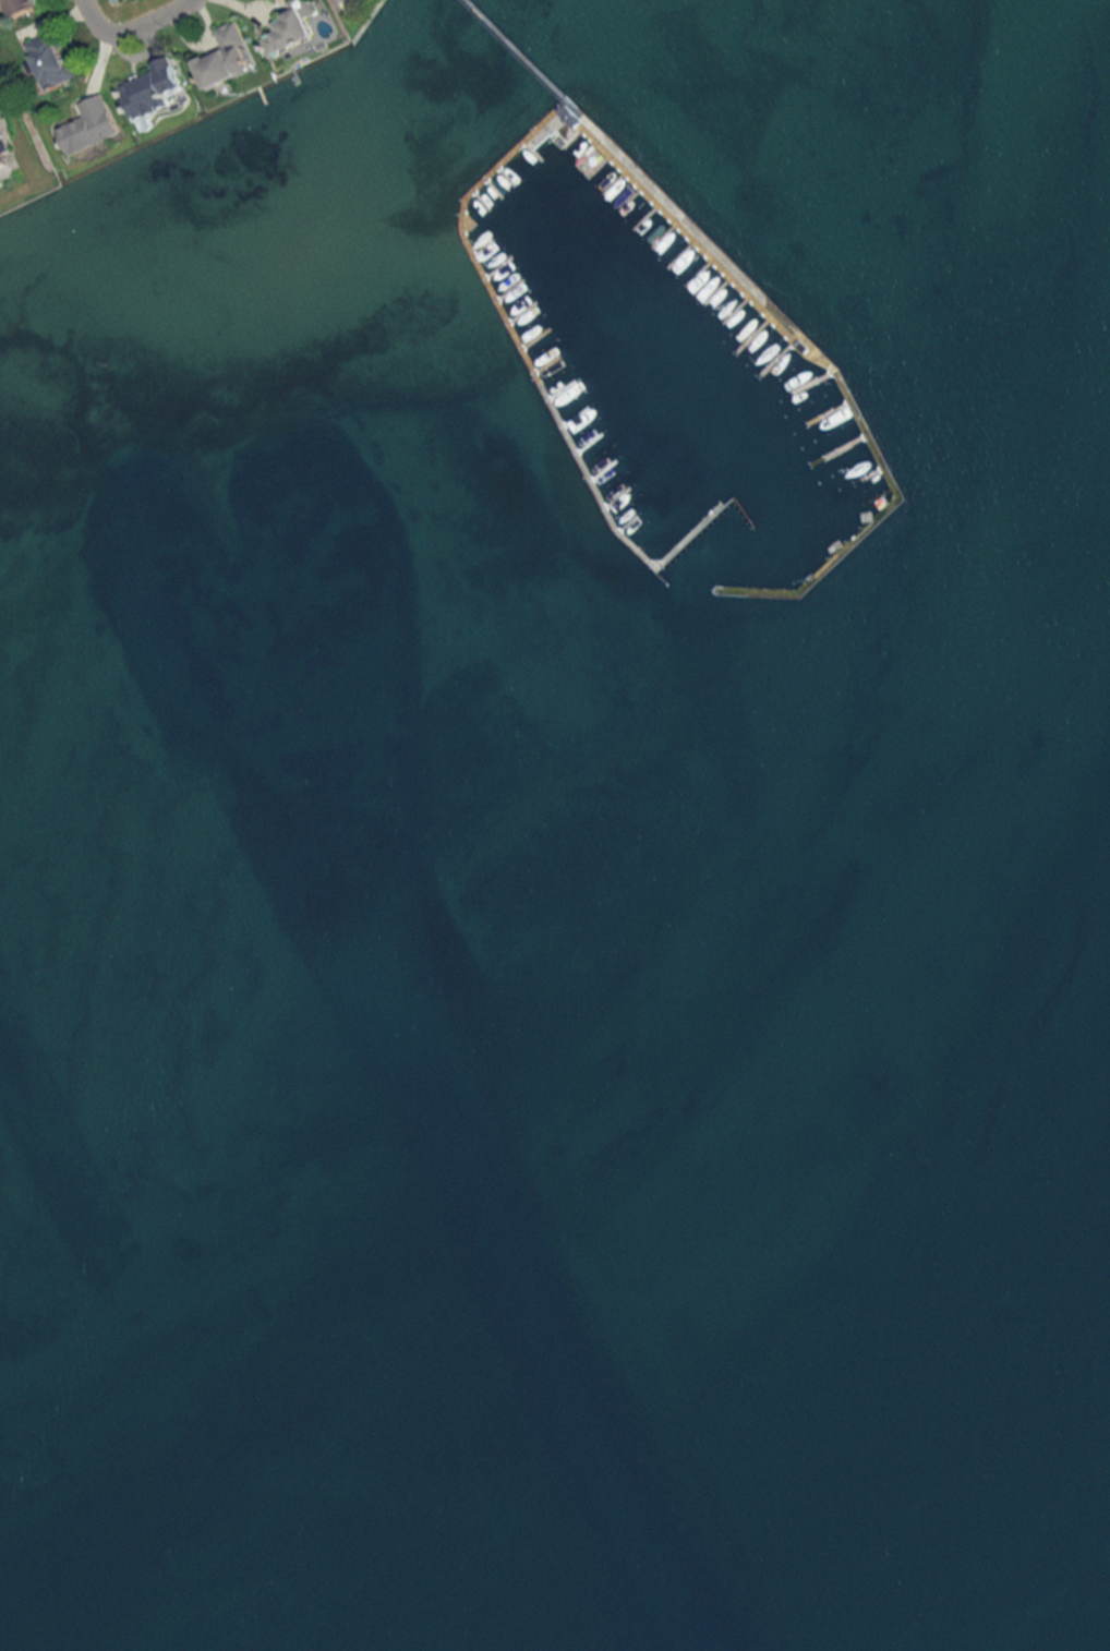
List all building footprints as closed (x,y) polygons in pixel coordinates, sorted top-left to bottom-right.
[(42,0),(0,0),(9,21),(44,5),(42,0)] [(273,56),(327,36),(313,0),(287,0),(292,14),(261,25),(273,56)] [(207,90),(255,69),(246,48),(249,46),(238,20),(216,30),(224,48),(194,61),(207,90)] [(79,79),(61,30),(28,42),(46,91),(79,79)] [(171,53),(150,60),(155,74),(121,87),(130,108),(142,104),(144,109),(186,93),(171,53)]
